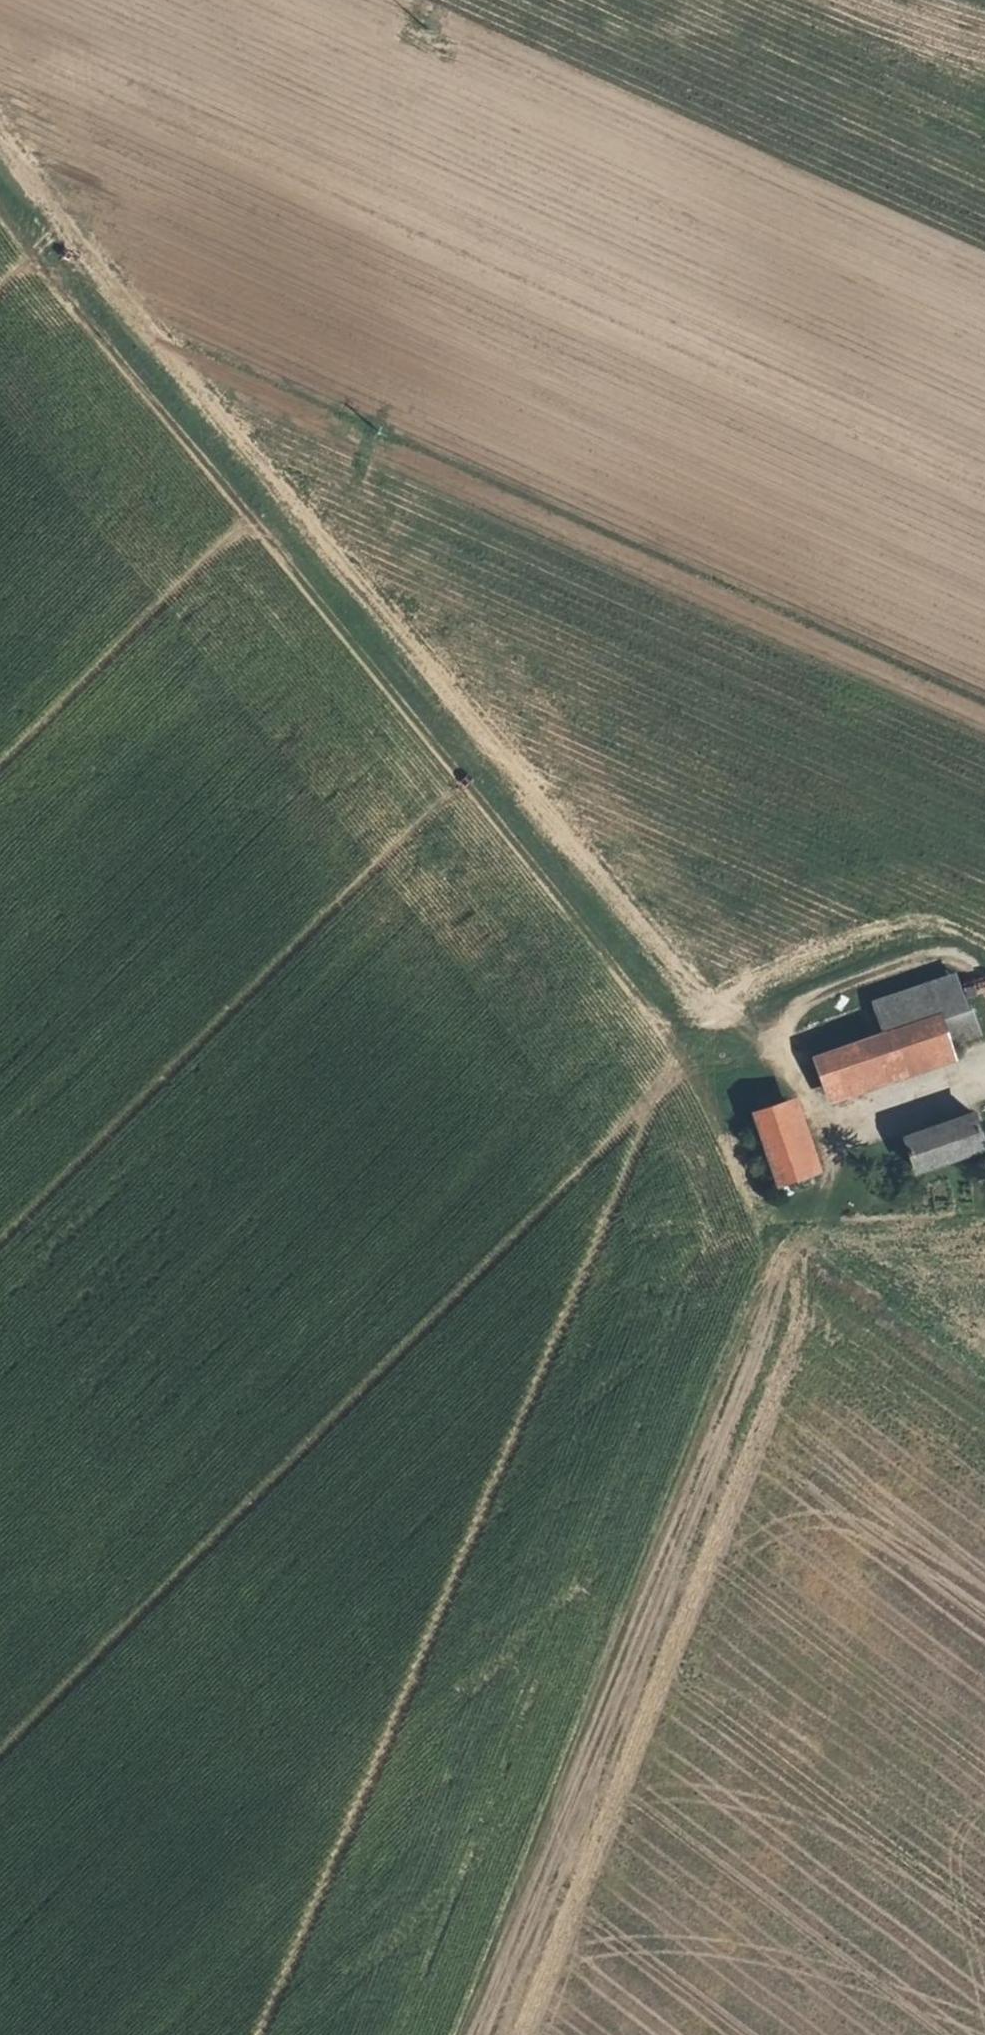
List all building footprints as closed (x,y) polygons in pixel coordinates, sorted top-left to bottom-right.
[(885,1030),(972,1001),(960,968),(873,997),(885,1030)] [(983,1033),(972,1001),(885,1030),(815,1054),(827,1086),(983,1033)] [(778,1180),(812,1168),(786,1097),(753,1107),(778,1180)] [(976,1109),(895,1137),(907,1170),(984,1144),(984,1134),(976,1109)]
